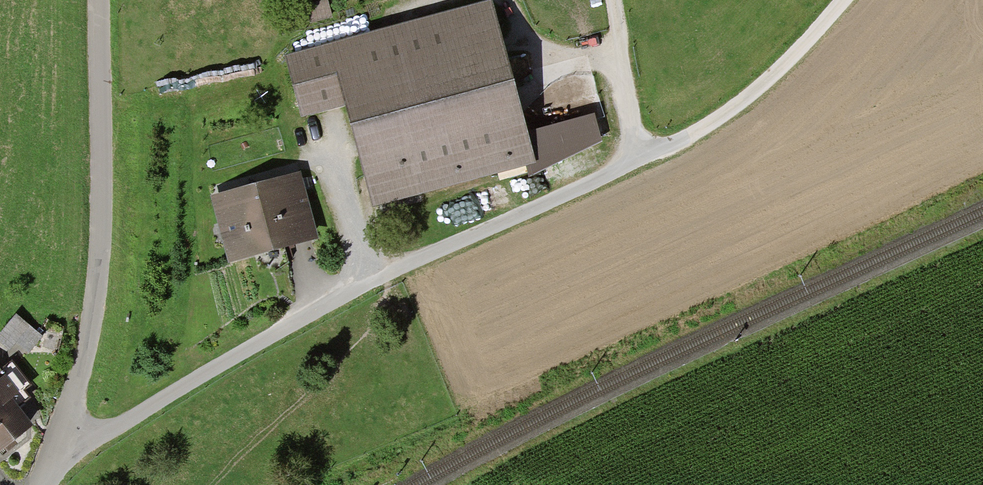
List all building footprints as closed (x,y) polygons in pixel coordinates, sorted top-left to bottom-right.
[(378,204),(540,159),(496,0),(290,57),(306,116),(350,104),(378,204)] [(233,258),(321,234),(304,171),(241,189),(215,196),(233,258)] [(3,453),(42,425),(23,398),(0,365),(0,449),(3,453)]
